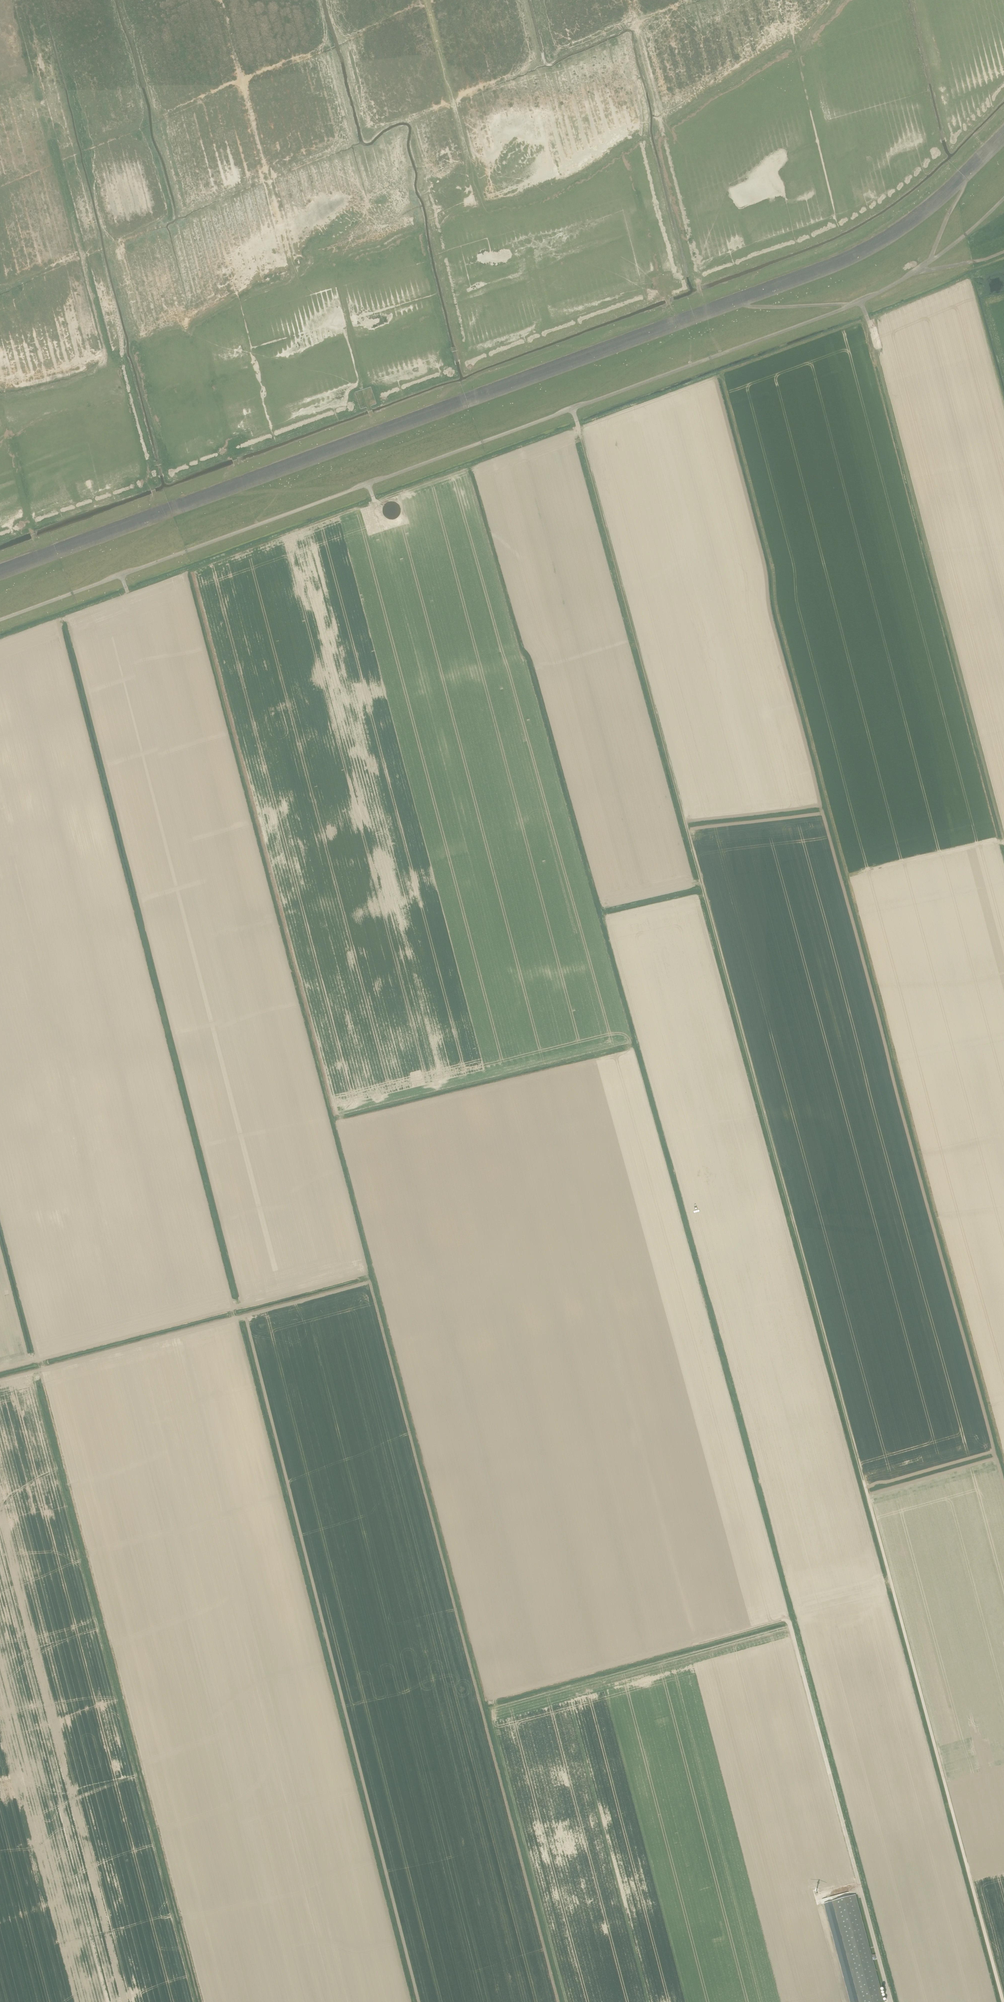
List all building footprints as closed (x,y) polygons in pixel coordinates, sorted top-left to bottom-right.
[(744,290),(731,294),(733,301),(740,299),(739,296),(742,295),(741,293),(744,292),(744,290)] [(850,1896),(849,1893),(837,1897),(838,1899),(832,1901),(859,2001),(884,2001),(856,1895),(850,1896)]
